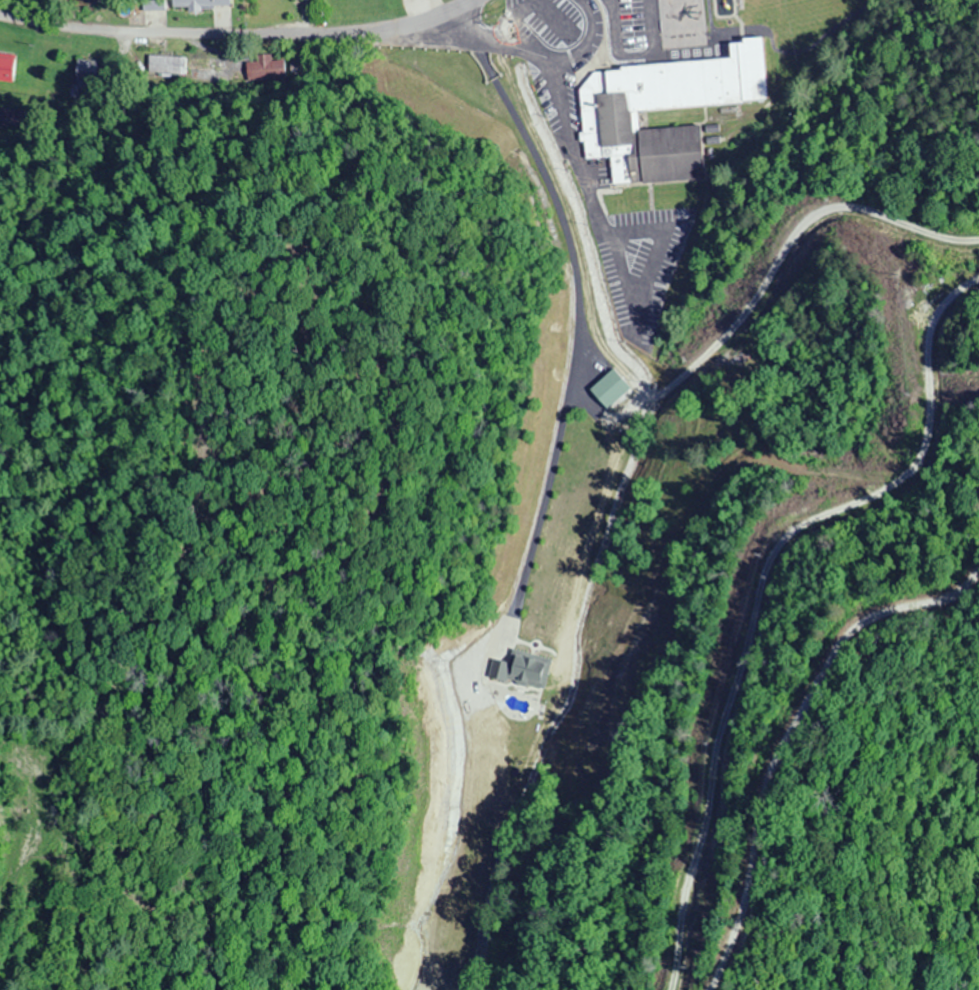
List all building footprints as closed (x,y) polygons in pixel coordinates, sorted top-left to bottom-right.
[(171,9),(226,9),(226,0),(171,0),(171,9)] [(578,93),(584,164),(608,163),(610,187),(704,180),(701,128),(630,133),(629,114),(765,104),(761,42),(730,44),(732,60),(605,69),(605,74),(592,75),(578,93)] [(147,57),(144,74),(175,79),(178,61),(147,57)] [(10,83),(13,60),(0,58),(0,82),(10,83)] [(79,61),(75,85),(93,88),(96,64),(79,61)] [(242,67),(243,88),(277,87),(277,65),(242,67)] [(0,109),(0,128),(24,128),(24,109),(0,109)] [(589,395),(605,412),(626,393),(609,376),(589,395)] [(519,651),(513,673),(542,680),(547,658),(519,651)] [(493,663),(489,679),(504,682),(507,665),(493,663)]
